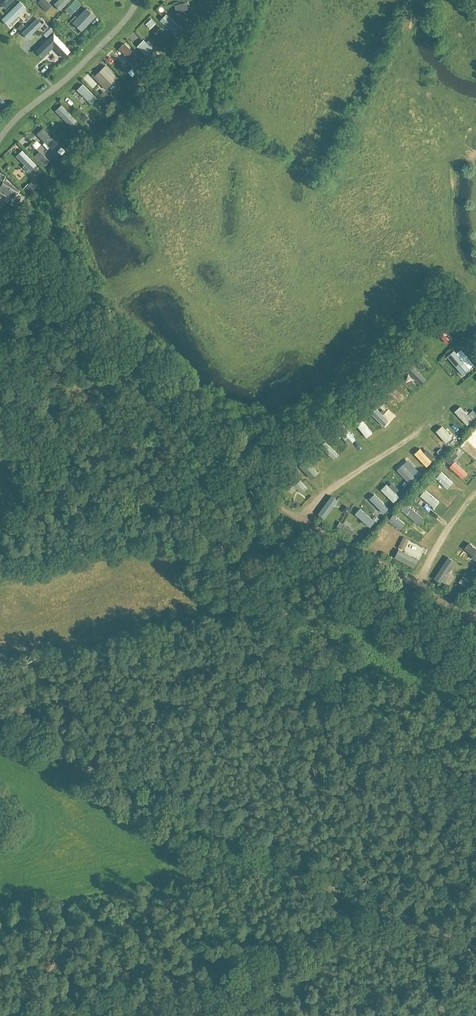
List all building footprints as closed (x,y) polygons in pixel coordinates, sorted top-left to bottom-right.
[(5,9),(15,0),(6,0),(1,5),(5,9)] [(19,2),(2,20),(11,28),(19,18),(25,24),(33,16),(19,2)] [(86,8),(72,23),(81,32),(95,17),(86,8)] [(167,12),(161,20),(178,35),(185,27),(167,12)] [(35,50),(41,57),(60,40),(53,33),(35,50)] [(146,38),(138,46),(151,58),(158,51),(146,38)] [(126,43),(121,48),(134,62),(140,57),(126,43)] [(97,80),(106,89),(118,77),(106,64),(97,73),(101,76),(97,80)] [(92,84),(98,78),(91,71),(85,77),(92,84)] [(84,84),(78,90),(93,104),(98,97),(84,84)] [(62,105),(57,111),(72,127),(78,121),(62,105)] [(47,130),(41,135),(56,149),(61,144),(47,130)] [(24,151),(18,157),(31,170),(37,164),(24,151)] [(10,199),(14,202),(21,190),(4,179),(4,180),(0,186),(0,194),(10,199)] [(6,313),(11,306),(0,299),(0,309),(6,313)] [(450,342),(456,336),(438,318),(433,324),(450,342)] [(390,367),(388,369),(414,394),(434,369),(409,344),(390,367)] [(423,345),(418,349),(425,358),(430,355),(423,345)] [(467,350),(463,345),(456,350),(471,368),(475,364),(475,352),(471,346),(467,350)] [(368,388),(356,399),(384,433),(399,417),(368,388)] [(356,399),(340,413),(368,445),(384,433),(356,399)] [(452,410),(432,427),(448,446),(468,427),(452,410)] [(354,447),(360,442),(347,425),(340,431),(354,447)] [(455,449),(475,468),(475,433),(473,430),(455,449)] [(417,436),(400,448),(425,470),(436,457),(417,436)] [(400,448),(385,458),(412,483),(425,470),(400,448)] [(385,458),(360,475),(392,506),(412,483),(385,458)] [(318,483),(324,477),(311,463),(305,470),(318,483)] [(442,472),(437,477),(448,489),(453,484),(442,472)] [(359,476),(342,489),(380,519),(392,507),(359,476)] [(408,494),(396,510),(435,539),(445,526),(408,494)] [(403,537),(393,559),(414,569),(426,548),(403,537)]
